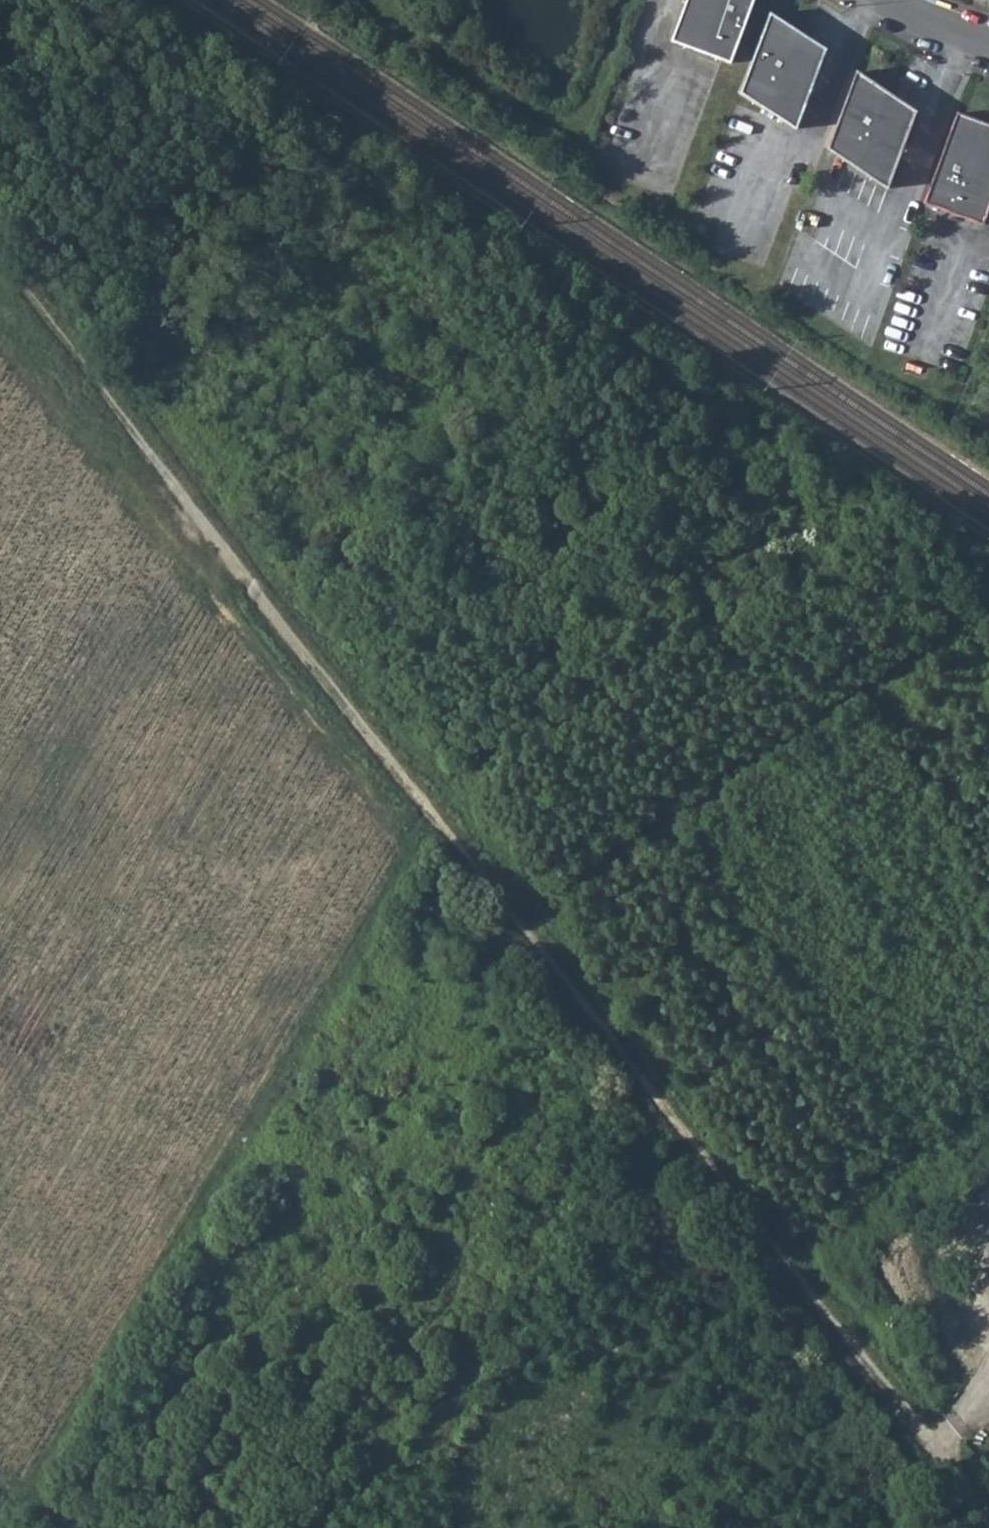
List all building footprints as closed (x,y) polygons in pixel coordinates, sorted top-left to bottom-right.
[(669,39),(728,61),(751,0),(684,0),(669,39)] [(768,12),(738,91),(793,129),(823,49),(768,12)] [(825,147),(885,187),(914,110),(854,70),(825,147)] [(921,201),(980,224),(988,200),(988,125),(955,112),(921,201)]
